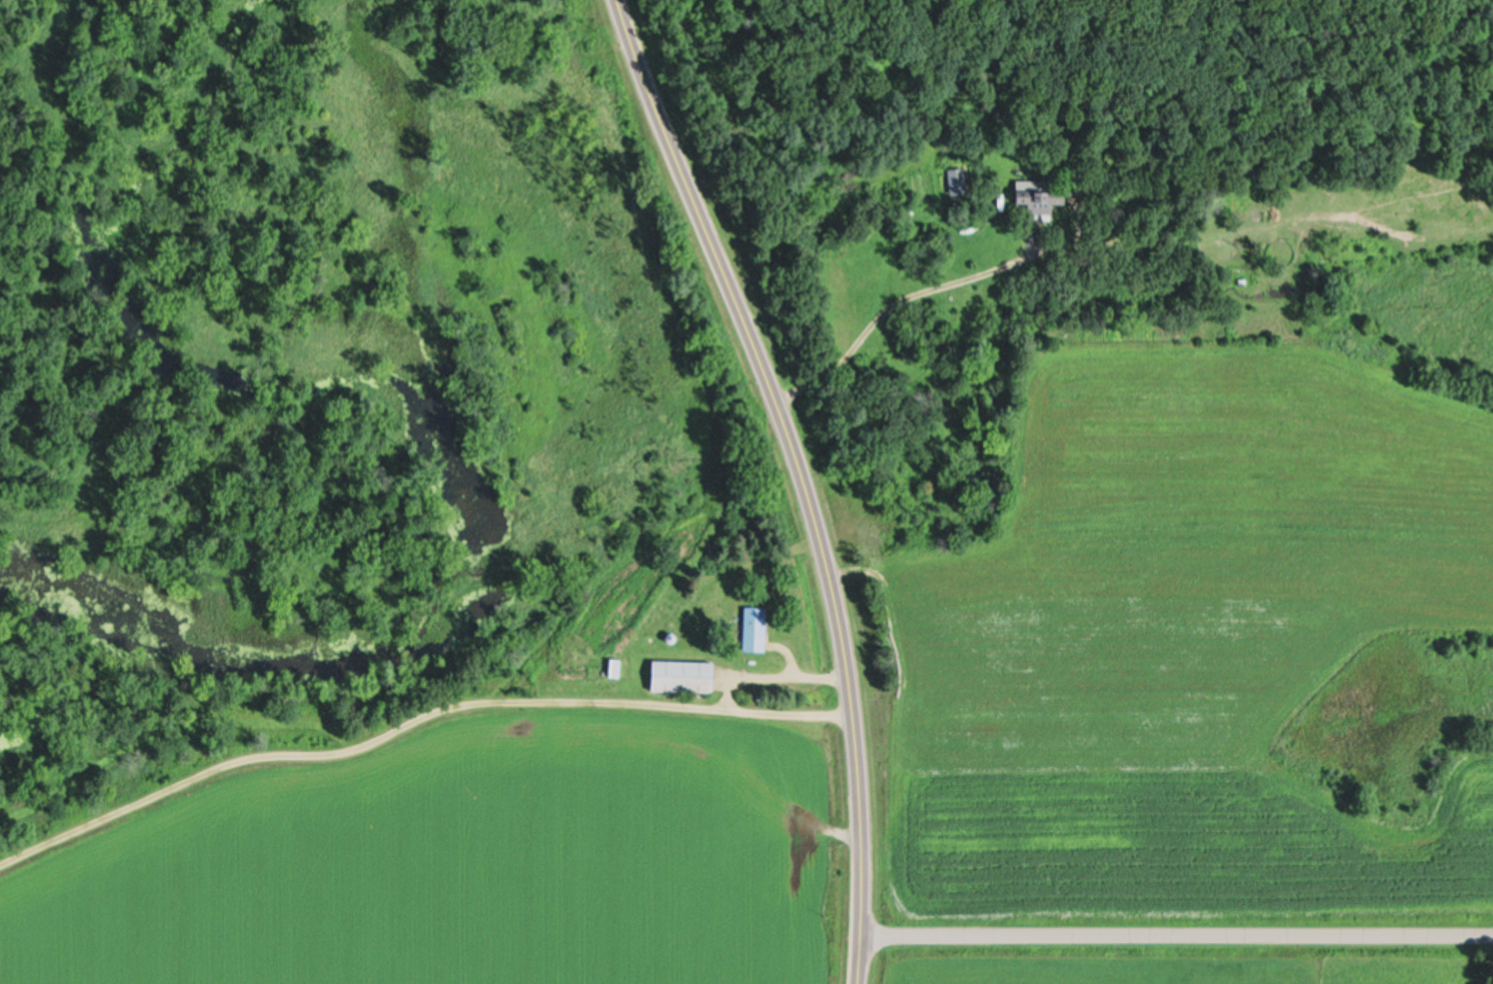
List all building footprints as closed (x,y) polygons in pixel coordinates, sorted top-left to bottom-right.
[(1009,205),(1024,205),(1024,214),(1047,214),(1047,206),(1058,206),(1058,184),(1009,184),(1009,205)] [(742,605),(761,605),(761,649),(741,649),(742,605)] [(645,659),(711,661),(709,693),(643,690),(645,659)]
